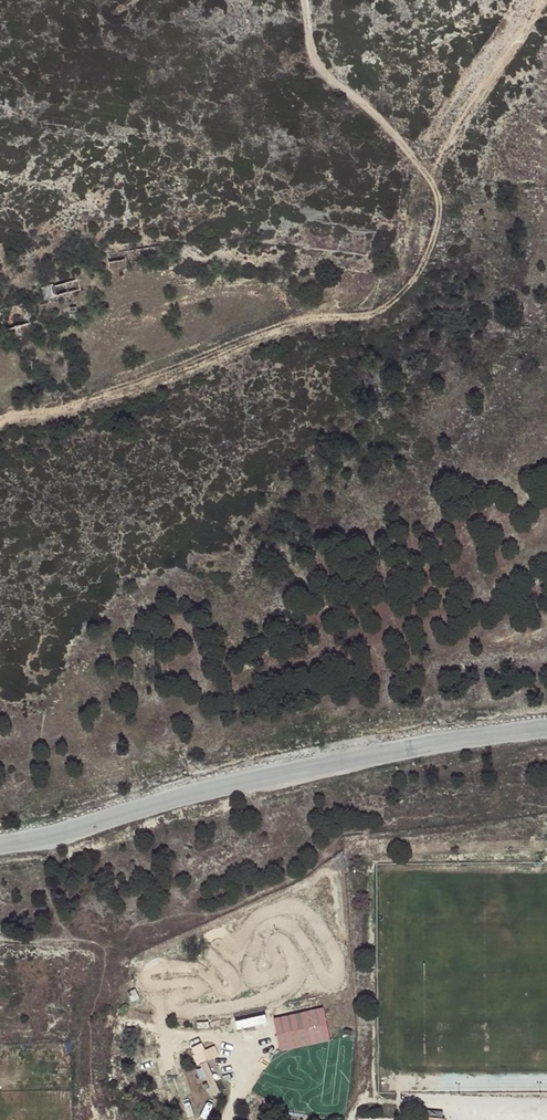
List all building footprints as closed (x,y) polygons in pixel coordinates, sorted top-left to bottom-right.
[(324,1008),(274,1018),(281,1051),(331,1041),(324,1008)] [(237,1030),(268,1023),(266,1015),(235,1021),(237,1030)] [(200,1065),(213,1059),(208,1049),(195,1055),(200,1065)]
